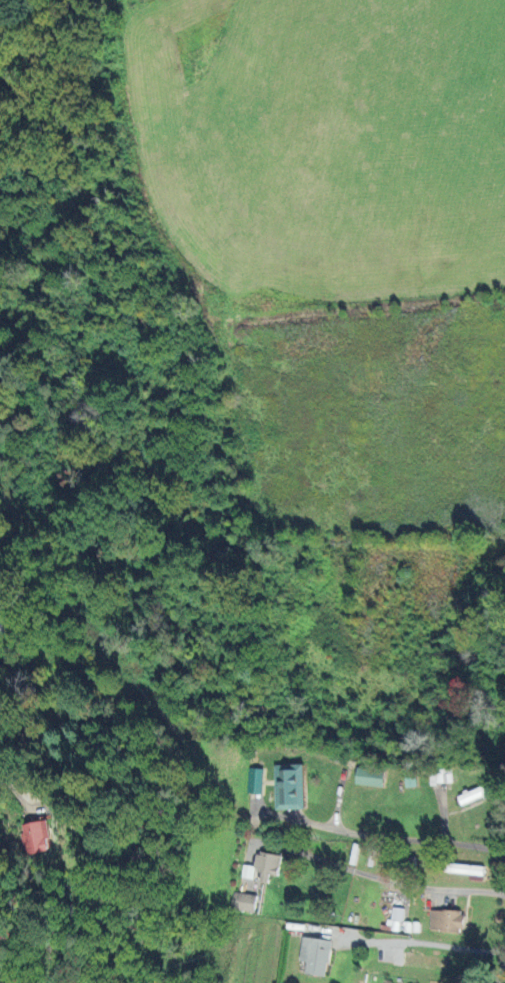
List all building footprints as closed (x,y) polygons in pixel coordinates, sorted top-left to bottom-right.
[(275,809),(305,809),(304,764),(274,764),(275,809)] [(355,783),(382,787),(385,771),(357,767),(355,783)] [(263,768),(247,768),(246,793),(262,794),(263,768)] [(451,783),(451,769),(429,770),(430,784),(451,783)] [(456,796),(461,806),(494,792),(490,781),(456,796)] [(52,839),(49,820),(20,825),(25,855),(50,851),(48,840),(52,839)] [(282,855),(257,851),(254,867),(242,864),(239,878),(245,878),(242,891),(250,892),(254,871),(261,873),(259,882),(268,883),(269,874),(278,876),(282,855)] [(440,871),(482,876),(484,867),(442,862),(440,871)] [(256,894),(232,893),(231,910),(255,912),(256,894)] [(429,930),(462,931),(463,911),(430,910),(429,930)] [(326,977),(331,941),(303,937),(299,961),(306,962),(305,974),(326,977)]
